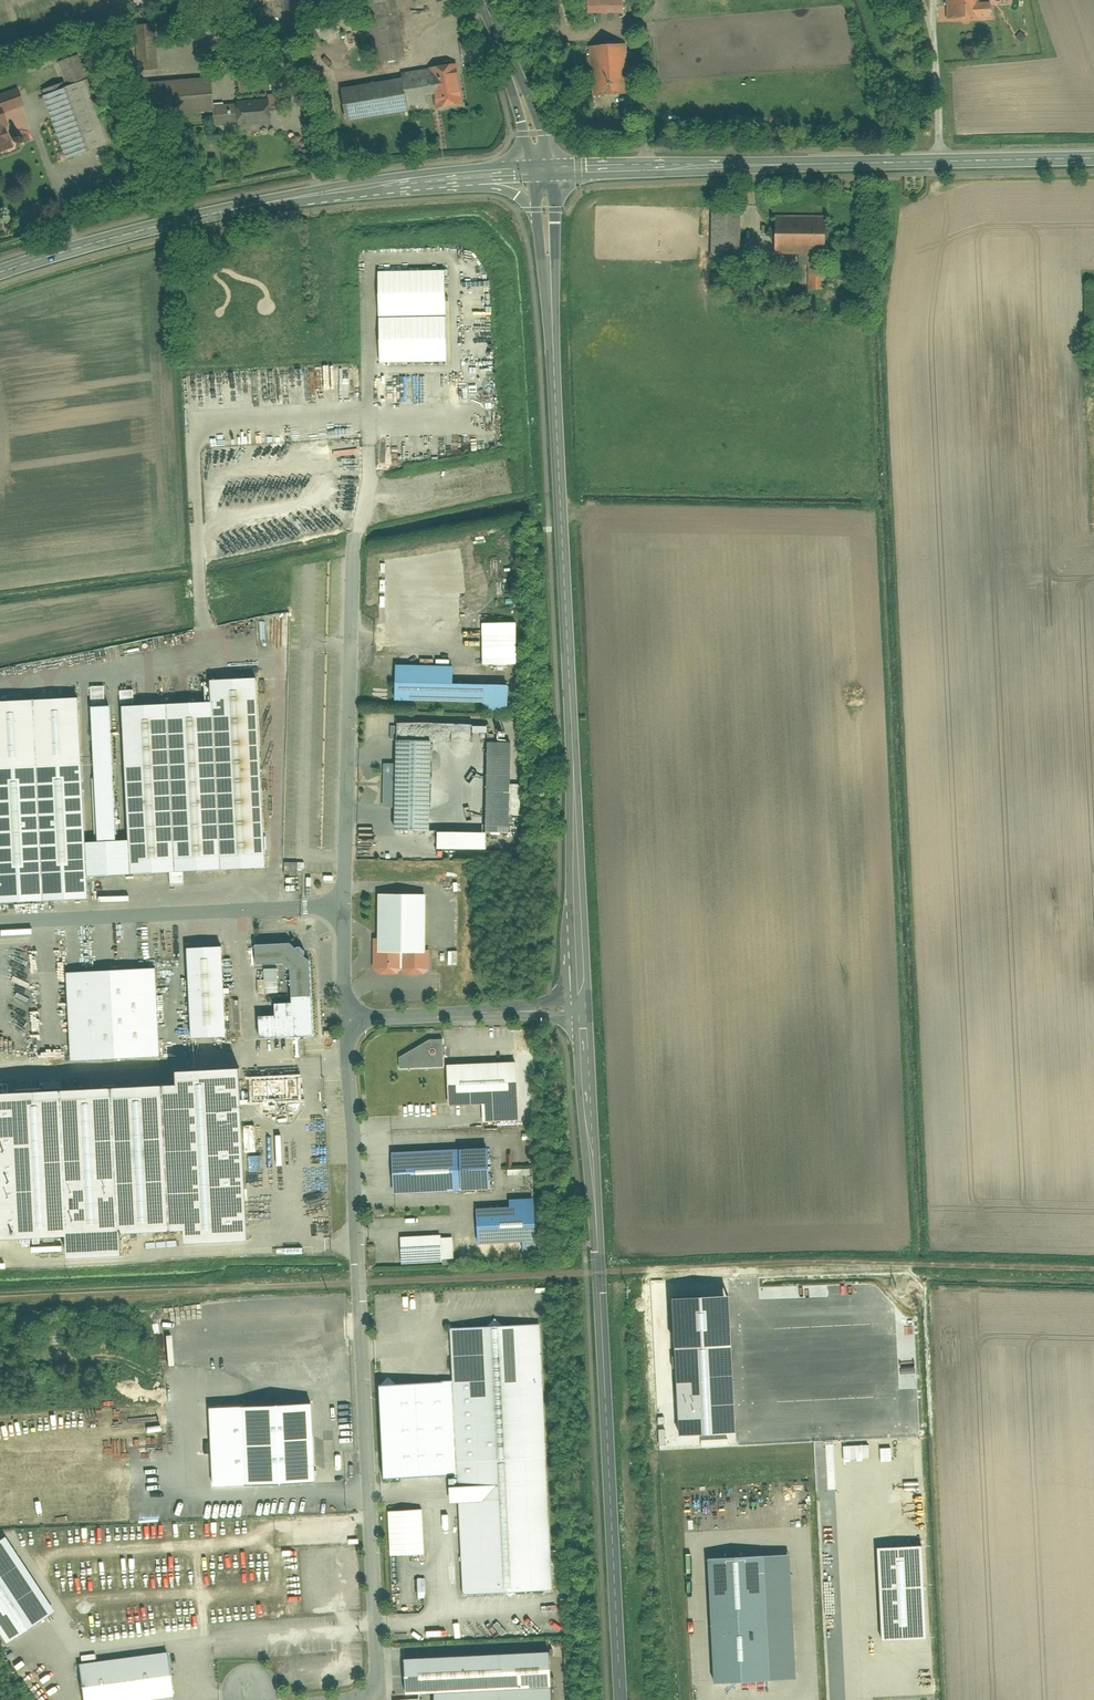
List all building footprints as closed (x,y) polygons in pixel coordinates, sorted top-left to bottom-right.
[(401,0),(369,0),(380,62),(411,56),(401,0)] [(596,12),(630,12),(630,0),(596,0),(596,12)] [(948,17),(982,17),(982,0),(948,0),(948,17)] [(321,25),(327,39),(348,30),(341,16),(321,25)] [(160,55),(158,25),(143,25),(144,36),(142,36),(143,56),(160,55)] [(632,43),(595,45),(598,94),(635,92),(632,43)] [(64,61),(73,86),(95,78),(86,53),(64,61)] [(464,72),(463,63),(435,67),(436,70),(408,74),(409,78),(413,103),(432,100),(432,95),(440,94),(442,108),(469,104),(467,94),(469,93),(466,72),(464,72)] [(217,77),(178,80),(180,114),(219,111),(218,105),(217,77)] [(73,86),(50,94),(73,159),(118,144),(95,78),(73,86)] [(409,78),(350,87),(355,120),(414,110),(413,103),(409,78)] [(21,87),(0,94),(0,108),(1,112),(9,109),(27,103),(21,87)] [(286,107),(285,93),(275,94),(275,99),(276,108),(286,107)] [(245,101),(246,123),(276,121),(276,108),(275,99),(245,101)] [(220,123),(244,122),(243,104),(218,105),(219,111),(220,123)] [(10,126),(14,125),(9,109),(1,112),(0,108),(0,129),(10,126)] [(0,129),(0,152),(17,146),(10,126),(0,129)] [(740,258),(741,215),(715,214),(713,257),(740,258)] [(811,253),(824,253),(825,218),(778,217),(777,252),(811,253)] [(811,290),(824,289),(824,253),(811,253),(811,290)] [(453,270),(380,271),(381,317),(453,316),(453,270)] [(453,316),(381,317),(381,361),(454,360),(453,316)] [(516,621),(481,622),(482,665),(517,665),(516,621)] [(508,683),(453,682),(453,665),(395,664),(394,700),(483,702),(483,712),(508,713),(508,683)] [(212,702),(122,706),(128,839),(130,874),(167,872),(168,880),(183,879),(183,871),(264,867),(256,677),(211,679),(212,702)] [(92,685),(93,704),(107,704),(107,685),(92,685)] [(122,690),(122,703),(136,703),(136,689),(122,690)] [(87,876),(78,696),(0,699),(0,902),(88,898),(87,876)] [(87,876),(130,874),(128,839),(115,839),(109,704),(90,705),(94,778),(92,778),(94,841),(86,841),(87,876)] [(395,740),(395,763),(383,762),(382,806),(395,806),(395,829),(430,830),(431,740),(395,740)] [(488,741),(486,830),(508,831),(509,815),(520,815),(520,783),(510,783),(511,742),(488,741)] [(440,849),(490,849),(491,832),(440,832),(440,849)] [(283,863),(283,874),(298,874),(298,863),(283,863)] [(377,892),(376,936),(373,936),(372,968),(378,975),(397,974),(401,970),(405,974),(424,974),(429,968),(429,958),(437,958),(437,951),(430,951),(430,949),(425,949),(426,893),(377,892)] [(289,942),(254,943),(255,964),(282,963),(290,969),(291,1001),(284,1001),(285,1015),(292,1015),(293,1034),(313,1034),(310,959),(304,954),(305,953),(305,950),(300,946),(296,946),(295,947),(289,942)] [(186,947),(191,1037),(226,1036),(221,946),(186,947)] [(155,967),(66,971),(70,1060),(159,1056),(155,967)] [(264,969),(265,982),(278,982),(277,968),(264,969)] [(427,1040),(397,1058),(397,1069),(442,1068),(442,1040),(427,1040)] [(447,1105),(482,1104),(483,1122),(516,1121),(514,1062),(445,1065),(447,1105)] [(238,1065),(175,1069),(176,1082),(62,1087),(61,1081),(43,1081),(43,1088),(0,1090),(0,1236),(182,1227),(183,1240),(246,1237),(238,1065)] [(253,1080),(254,1100),(297,1098),(297,1078),(253,1080)] [(391,1152),(393,1192),(490,1189),(488,1148),(391,1152)] [(509,1206),(476,1207),(478,1243),(521,1241),(522,1252),(536,1251),(534,1198),(509,1199),(509,1206)] [(442,1234),(400,1236),(401,1264),(443,1262),(442,1258),(454,1258),(453,1237),(442,1237),(442,1234)] [(682,1297),(685,1347),(738,1344),(740,1344),(737,1294),(682,1297)] [(488,1326),(450,1328),(457,1475),(457,1486),(450,1486),(451,1504),(460,1503),(464,1594),(504,1592),(510,1597),(516,1591),(553,1589),(552,1577),(558,1577),(557,1550),(551,1550),(539,1324),(502,1325),(494,1319),(488,1326)] [(681,1347),(686,1435),(743,1432),(738,1344),(685,1347),(681,1347)] [(441,1476),(457,1475),(450,1382),(438,1383),(384,1386),(391,1479),(441,1476)] [(311,1402),(241,1405),(245,1484),(315,1480),(311,1402)] [(867,1458),(867,1445),(845,1445),(845,1458),(867,1458)] [(422,1509),(388,1510),(390,1556),(424,1555),(422,1509)] [(0,1538),(0,1635),(5,1642),(53,1610),(4,1536),(0,1538)] [(922,1545),(877,1547),(881,1641),(927,1638),(922,1545)] [(708,1558),(714,1683),(796,1679),(790,1554),(708,1558)] [(419,1577),(420,1597),(428,1597),(428,1577),(419,1577)] [(403,1657),(404,1694),(435,1693),(435,1699),(552,1699),(550,1650),(403,1657)] [(77,1663),(82,1699),(172,1699),(166,1652),(77,1663)]
